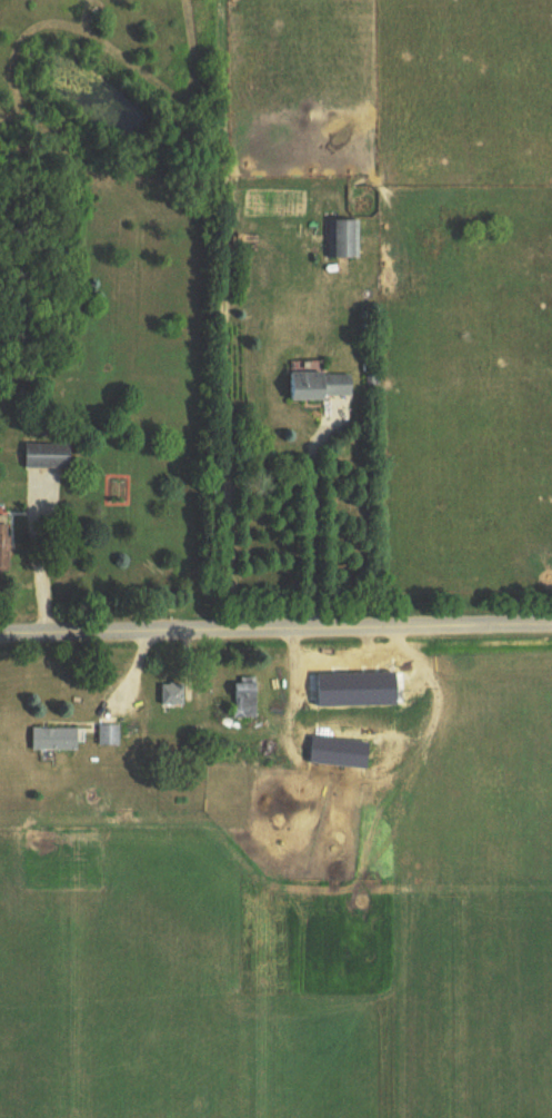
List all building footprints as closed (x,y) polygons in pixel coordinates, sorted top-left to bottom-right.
[(359,260),(359,222),(329,222),(329,260),(359,260)] [(289,375),(289,401),(353,401),(353,375),(289,375)] [(71,445),(26,445),(26,470),(71,470),(71,445)] [(11,574),(11,518),(0,518),(0,574),(11,574)] [(406,704),(406,673),(379,673),(379,704),(406,704)] [(234,720),(258,720),(258,681),(234,681),(234,720)] [(161,686),(161,707),(184,707),(184,686),(161,686)] [(32,753),(79,753),(79,730),(32,730),(32,753)]
